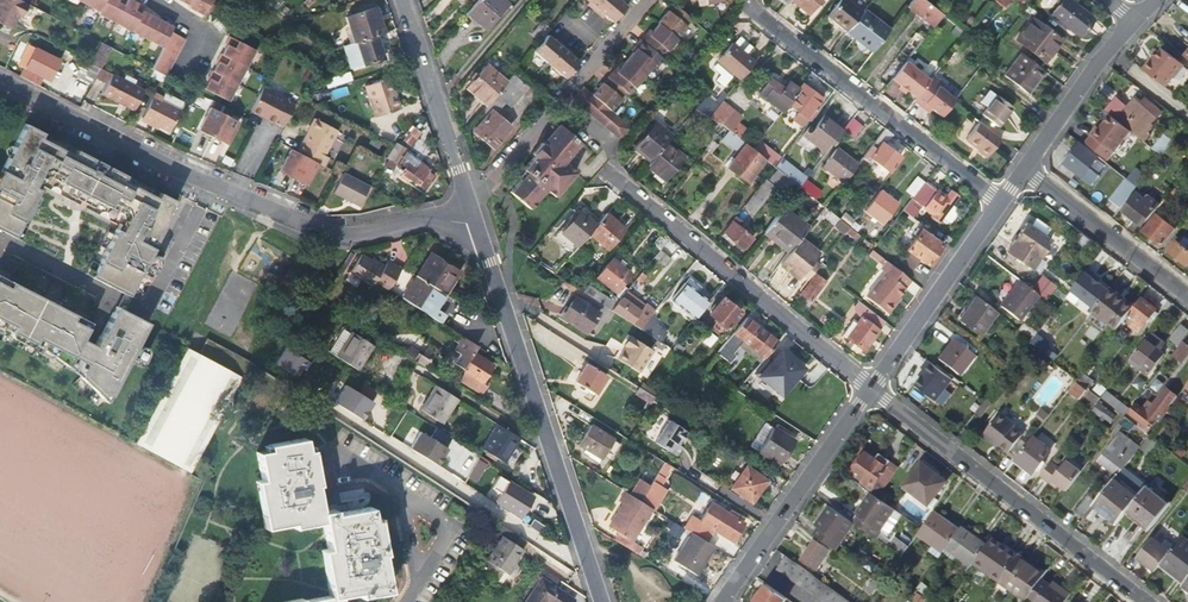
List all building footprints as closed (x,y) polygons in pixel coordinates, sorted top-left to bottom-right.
[(24,1),(21,0),(0,0),(0,13),(15,21),(18,16),(24,1)] [(83,1),(100,10),(105,0),(84,0),(83,1)] [(116,21),(127,0),(105,0),(100,10),(99,12),(116,21)] [(144,10),(147,4),(143,2),(138,0),(138,2),(134,0),(127,0),(116,21),(133,30),(144,10)] [(189,5),(197,10),(204,14),(211,0),(192,0),(190,4),(189,5)] [(504,0),(479,0),(469,11),(487,26),(507,3),(504,0)] [(596,10),(605,0),(589,0),(590,1),(588,4),(596,10)] [(621,0),(605,0),(596,10),(604,17),(606,15),(614,22),(628,6),(621,0)] [(812,15),(825,0),(794,0),(812,15)] [(849,32),(864,13),(847,0),(844,0),(830,17),(849,32)] [(922,7),(928,12),(925,15),(935,23),(943,14),(925,0),(914,0),(914,1),(922,7)] [(1070,0),(1062,0),(1052,13),(1080,34),(1093,17),(1070,0)] [(21,17),(28,3),(24,1),(18,16),(21,17)] [(675,3),(669,10),(672,12),(678,6),(675,3)] [(594,95),(612,110),(628,91),(631,93),(655,64),(658,67),(665,58),(663,57),(678,38),(677,38),(693,19),(678,6),(672,12),(669,10),(659,23),(660,24),(654,31),(645,42),(644,41),(634,52),(621,68),(613,78),(607,84),(604,82),(594,95)] [(346,16),(354,41),(357,40),(377,34),(384,31),(375,7),(346,16)] [(144,10),(133,30),(148,38),(159,17),(152,14),(144,10)] [(891,30),(866,10),(864,13),(849,32),(859,40),(860,39),(875,50),(891,30)] [(11,28),(15,21),(0,13),(0,22),(11,28)] [(159,17),(148,38),(163,46),(171,30),(174,25),(166,21),(159,17)] [(1060,40),(1032,18),(1016,39),(1045,60),(1060,40)] [(651,29),(642,40),(644,41),(645,42),(654,31),(651,29)] [(152,66),(167,74),(186,37),(171,30),(163,46),(152,66)] [(880,80),(887,86),(893,78),(906,61),(909,57),(923,39),(916,33),(880,80)] [(228,38),(226,42),(228,43),(223,52),(247,65),(256,48),(230,34),(228,38)] [(384,56),(377,34),(357,40),(365,63),(384,56)] [(551,64),(566,46),(558,39),(556,41),(548,34),(534,50),(551,64)] [(632,50),(634,52),(644,41),(642,40),(641,39),(632,50)] [(353,67),(365,63),(357,40),(354,41),(345,44),(353,67)] [(719,60),(742,79),(750,71),(758,60),(735,41),(719,60)] [(25,64),(22,73),(47,85),(61,58),(30,42),(20,61),(25,64)] [(103,42),(93,62),(101,66),(112,46),(103,42)] [(574,52),(566,46),(551,64),(566,77),(574,69),(580,61),(572,55),(574,52)] [(1163,49),(1157,56),(1153,62),(1150,60),(1143,69),(1165,86),(1174,76),(1175,76),(1185,65),(1163,49)] [(238,82),(247,65),(223,52),(221,51),(220,55),(217,59),(219,60),(214,69),(238,82)] [(1029,92),(1046,71),(1022,52),(1005,74),(1029,92)] [(78,73),(93,81),(101,66),(93,62),(86,58),(78,73)] [(906,61),(893,78),(918,98),(931,80),(906,61)] [(469,88),(488,104),(507,82),(488,66),(469,88)] [(613,78),(621,68),(618,66),(610,76),(613,78)] [(229,99),(238,82),(214,69),(213,68),(211,71),(209,76),(210,77),(205,87),(229,99)] [(326,80),(328,88),(353,80),(350,72),(326,80)] [(103,91),(134,108),(144,89),(112,73),(103,91)] [(529,86),(514,73),(507,82),(488,104),(485,108),(487,110),(482,117),(485,119),(500,132),(491,142),(493,144),(509,125),(494,112),(505,99),(512,105),(529,86)] [(610,76),(604,82),(607,84),(613,78),(610,76)] [(931,80),(918,98),(915,102),(923,108),(926,104),(943,117),(956,99),(939,86),(943,82),(935,76),(931,80)] [(799,112),(808,119),(811,122),(819,113),(817,111),(820,107),(818,106),(823,99),(822,97),(824,95),(813,86),(811,89),(804,84),(799,89),(790,82),(785,88),(772,78),(760,93),(783,111),(789,104),(799,112)] [(403,108),(399,95),(395,96),(393,89),(389,79),(367,86),(377,117),(403,108)] [(296,103),(263,86),(259,94),(251,109),(261,115),(261,113),(266,116),(266,117),(269,119),(275,122),(276,121),(284,125),(296,103)] [(612,110),(594,95),(585,87),(574,99),(625,142),(635,129),(612,110)] [(156,91),(143,115),(170,129),(181,109),(179,108),(183,100),(165,92),(163,95),(156,91)] [(1142,92),(1120,122),(1139,136),(1160,107),(1142,92)] [(711,113),(718,100),(705,94),(699,108),(711,113)] [(1013,106),(997,95),(983,114),(999,125),(1013,106)] [(238,120),(211,105),(209,109),(210,112),(207,113),(201,125),(206,127),(204,130),(222,140),(224,137),(228,139),(234,127),(234,125),(236,124),(238,120)] [(713,118),(730,131),(739,139),(747,145),(755,151),(757,148),(753,145),(758,139),(721,109),(713,118)] [(694,132),(707,117),(696,110),(684,124),(694,132)] [(802,126),(808,119),(799,112),(794,119),(802,126)] [(1120,122),(1109,114),(1099,127),(1097,126),(1091,133),(1116,153),(1132,132),(1120,122)] [(831,143),(833,145),(844,131),(825,116),(814,129),(810,127),(803,136),(823,153),(831,143)] [(856,136),(864,123),(853,116),(845,129),(856,136)] [(338,128),(315,117),(298,151),(319,162),(325,164),(329,155),(325,153),(338,128)] [(485,119),(476,129),(491,142),(500,132),(485,119)] [(990,156),(1003,138),(981,121),(967,140),(990,156)] [(30,204),(31,202),(37,205),(41,198),(35,195),(38,189),(32,187),(40,171),(45,170),(48,169),(55,173),(62,176),(59,182),(71,188),(68,194),(93,207),(97,201),(108,207),(111,201),(126,209),(128,216),(120,232),(115,229),(112,234),(106,231),(102,238),(109,241),(108,243),(97,264),(91,261),(87,268),(93,271),(91,276),(123,293),(127,295),(129,290),(142,296),(143,293),(142,292),(141,291),(141,290),(141,288),(141,287),(141,286),(142,285),(143,284),(144,284),(145,284),(147,284),(148,285),(157,267),(159,263),(159,262),(159,261),(160,261),(160,260),(159,259),(159,258),(158,257),(157,256),(156,255),(155,255),(154,255),(153,255),(152,255),(152,256),(151,256),(150,257),(147,255),(151,248),(147,246),(149,242),(153,244),(159,233),(164,223),(175,201),(71,147),(70,147),(25,124),(14,146),(9,155),(3,167),(8,169),(6,173),(1,171),(0,173),(0,230),(13,236),(16,231),(22,234),(26,227),(20,224),(30,204)] [(637,148),(652,161),(670,141),(674,137),(659,124),(637,148)] [(548,189),(557,196),(577,172),(565,162),(581,143),(561,126),(545,145),(536,156),(525,169),(528,172),(511,192),(531,208),(548,189)] [(407,140),(415,145),(423,132),(416,127),(407,140)] [(887,142),(893,134),(886,128),(856,166),(861,170),(871,158),(889,172),(901,157),(892,150),(894,148),(887,142)] [(733,146),(739,139),(730,131),(724,138),(733,146)] [(680,150),(670,141),(652,161),(649,165),(666,180),(686,158),(679,152),(680,150)] [(533,153),(536,156),(545,145),(542,142),(533,153)] [(395,166),(403,172),(401,175),(408,179),(410,177),(423,186),(433,173),(427,169),(429,166),(421,161),(404,150),(405,148),(397,143),(386,162),(394,168),(395,166)] [(823,153),(805,176),(807,178),(833,145),(831,143),(823,153)] [(1080,159),(1091,166),(1097,158),(1079,144),(1064,162),(1073,169),(1080,159)] [(747,181),(765,159),(755,151),(747,145),(729,166),(747,181)] [(298,151),(292,148),(290,151),(291,154),(288,155),(282,167),(286,169),(285,172),(303,181),(305,179),(309,181),(316,169),(315,166),(317,166),(319,162),(298,151)] [(855,163),(837,150),(824,166),(842,180),(855,163)] [(805,176),(782,158),(775,167),(785,175),(799,187),(800,187),(807,178),(805,176)] [(1083,176),(1091,166),(1080,159),(1073,169),(1083,176)] [(763,201),(785,175),(775,167),(754,194),(763,201)] [(334,191),(337,192),(360,203),(369,185),(345,174),(342,173),(334,191)] [(906,192),(913,198),(924,183),(917,177),(906,192)] [(1124,177),(1113,199),(1123,204),(1134,183),(1124,177)] [(668,182),(657,195),(664,201),(675,188),(668,182)] [(912,216),(927,197),(933,188),(925,182),(924,183),(913,198),(903,210),(912,216)] [(927,197),(930,199),(936,191),(933,188),(927,197)] [(1139,188),(1122,209),(1142,224),(1158,203),(1139,188)] [(946,198),(936,191),(930,199),(929,200),(939,207),(934,213),(933,215),(940,221),(950,208),(954,211),(958,206),(954,203),(960,195),(952,189),(946,198)] [(898,204),(880,190),(865,210),(872,216),(868,220),(872,222),(875,219),(882,223),(898,204)] [(925,206),(934,213),(939,207),(929,200),(925,206)] [(776,236),(792,249),(811,225),(786,205),(766,230),(774,237),(776,236)] [(835,215),(825,206),(816,217),(822,221),(825,218),(830,222),(835,215)] [(584,207),(581,211),(598,226),(601,222),(584,207)] [(563,233),(580,247),(591,233),(598,226),(581,211),(563,233)] [(627,229),(608,213),(601,222),(598,226),(591,233),(610,249),(627,229)] [(1157,213),(1144,230),(1162,244),(1174,228),(1157,213)] [(745,223),(736,217),(732,222),(733,223),(722,236),(731,242),(734,239),(745,248),(754,238),(741,228),(745,223)] [(1048,230),(1033,220),(1029,227),(1024,224),(1006,252),(1030,268),(1048,240),(1043,236),(1048,230)] [(916,228),(911,234),(915,237),(906,250),(907,251),(901,260),(913,269),(920,260),(927,265),(941,246),(916,228)] [(580,247),(563,233),(556,241),(573,256),(580,247)] [(1186,235),(1180,243),(1175,239),(1168,250),(1186,264),(1187,262),(1187,237),(1186,235)] [(802,238),(792,251),(791,250),(781,263),(790,271),(796,275),(799,272),(803,275),(810,265),(820,253),(802,238)] [(672,258),(662,249),(655,257),(666,266),(672,258)] [(351,271),(373,284),(376,280),(390,288),(403,267),(390,259),(387,264),(378,259),(376,261),(363,253),(351,271)] [(430,253),(416,274),(444,292),(458,271),(430,253)] [(632,273),(613,258),(599,276),(617,291),(632,273)] [(893,301),(910,279),(887,261),(879,270),(883,273),(865,297),(887,313),(895,303),(893,301)] [(1072,290),(1094,307),(1110,287),(1087,269),(1072,290)] [(432,311),(444,292),(416,274),(404,293),(432,311)] [(827,282),(818,275),(802,294),(811,301),(827,282)] [(2,327),(5,329),(11,331),(15,334),(20,336),(26,339),(31,342),(37,345),(43,349),(48,352),(52,355),(56,358),(60,361),(64,363),(67,366),(71,356),(76,359),(86,364),(80,376),(81,378),(83,379),(85,381),(87,383),(89,385),(90,386),(92,388),(94,390),(95,392),(97,393),(98,394),(99,395),(100,396),(101,397),(104,395),(107,394),(110,396),(128,360),(130,356),(143,362),(146,355),(147,354),(147,353),(147,351),(147,350),(146,349),(146,348),(145,347),(143,347),(142,347),(141,347),(139,347),(139,348),(138,349),(135,347),(147,323),(122,310),(115,307),(113,312),(100,336),(99,336),(95,344),(96,345),(95,346),(80,339),(89,322),(0,276),(0,327),(2,327)] [(1039,277),(1029,290),(1036,295),(1043,301),(1052,288),(1039,277)] [(701,287),(691,279),(673,300),(695,318),(709,302),(697,292),(701,287)] [(1017,320),(1036,295),(1029,290),(1019,282),(999,307),(1017,320)] [(598,291),(590,285),(584,292),(593,297),(598,291)] [(1133,307),(1109,289),(1092,311),(1116,329),(1124,318),(1133,307)] [(626,292),(612,310),(641,328),(652,316),(656,312),(647,304),(644,307),(626,292)] [(115,307),(120,309),(124,301),(127,295),(123,293),(120,299),(115,307)] [(977,333),(994,312),(973,297),(967,305),(969,307),(960,320),(977,333)] [(742,312),(724,298),(710,315),(727,330),(742,312)] [(1155,310),(1139,298),(1133,307),(1124,318),(1135,326),(1132,330),(1137,334),(1147,322),(1149,323),(1156,315),(1153,313),(1155,310)] [(599,314),(576,299),(564,317),(587,332),(599,314)] [(852,314),(857,318),(866,306),(857,300),(852,307),(852,314)] [(864,350),(885,321),(866,306),(857,318),(858,318),(855,323),(851,321),(841,334),(864,350)] [(659,320),(652,316),(641,328),(661,341),(667,332),(657,325),(659,320)] [(747,341),(766,356),(778,342),(770,335),(772,332),(764,326),(762,329),(747,317),(720,350),(734,361),(738,357),(736,355),(747,341)] [(1023,323),(1017,330),(1030,339),(1035,333),(1023,323)] [(1183,323),(1175,333),(1181,338),(1187,330),(1187,327),(1183,323)] [(324,353),(353,372),(369,347),(339,328),(324,353)] [(453,336),(459,340),(463,333),(457,330),(453,336)] [(1052,341),(1039,330),(1031,341),(1029,344),(1042,354),(1052,341)] [(463,333),(459,340),(454,349),(459,352),(454,362),(468,369),(461,379),(483,394),(490,382),(485,379),(493,365),(477,354),(476,355),(473,353),(479,343),(463,333)] [(1161,341),(1151,333),(1132,358),(1142,366),(1148,358),(1155,364),(1163,354),(1157,349),(1161,345),(1159,343),(1161,341)] [(630,349),(622,362),(643,375),(657,353),(633,337),(627,347),(630,349)] [(971,355),(950,340),(935,360),(956,376),(971,355)] [(1183,362),(1187,356),(1187,343),(1184,340),(1173,354),(1183,362)] [(186,348),(135,443),(191,474),(232,397),(242,377),(186,348)] [(768,358),(756,374),(782,396),(805,369),(781,349),(772,361),(768,358)] [(415,350),(410,356),(426,366),(430,360),(415,350)] [(71,356),(67,366),(80,376),(86,364),(76,359),(71,356)] [(130,356),(128,360),(140,366),(143,362),(130,356)] [(607,377),(588,365),(577,382),(596,394),(607,377)] [(1091,383),(1081,375),(1077,380),(1087,389),(1091,383)] [(934,378),(929,385),(948,398),(954,391),(934,378)] [(365,418),(376,399),(345,383),(335,402),(365,418)] [(419,410),(440,424),(456,398),(434,384),(419,410)] [(1086,391),(1076,384),(1069,394),(1079,400),(1086,391)] [(398,386),(388,401),(397,406),(405,391),(398,386)] [(1136,427),(1146,434),(1154,421),(1157,423),(1165,413),(1168,415),(1173,409),(1169,406),(1176,397),(1165,389),(1152,407),(1147,403),(1142,410),(1135,405),(1128,414),(1139,423),(1136,427)] [(1098,400),(1090,393),(1085,399),(1094,405),(1098,400)] [(104,395),(101,397),(106,403),(110,396),(107,394),(104,395)] [(992,441),(1001,448),(1010,455),(1023,438),(1013,430),(1016,426),(1000,415),(984,438),(991,443),(992,441)] [(684,448),(680,445),(688,432),(670,420),(655,443),(678,457),(684,448)] [(768,421),(757,435),(765,442),(759,450),(778,464),(795,441),(768,421)] [(480,449),(501,461),(517,436),(495,423),(480,449)] [(580,445),(601,458),(613,440),(592,426),(580,445)] [(440,432),(435,440),(451,449),(455,441),(440,432)] [(1095,466),(1114,480),(1123,468),(1140,447),(1121,433),(1095,466)] [(414,452),(442,468),(449,458),(446,457),(451,449),(435,440),(425,434),(414,452)] [(633,435),(630,441),(635,444),(639,439),(633,435)] [(750,444),(759,450),(765,442),(757,435),(750,444)] [(344,596),(362,592),(363,597),(393,591),(386,555),(389,554),(381,516),(377,517),(375,508),(340,514),(338,509),(326,512),(320,485),(324,484),(317,450),(312,451),(310,438),(274,445),(275,449),(263,452),(268,480),(260,481),(270,528),(297,522),(298,527),(328,521),(333,549),(327,550),(335,597),(308,601),(307,600),(295,601),(345,601),(344,596)] [(1050,452),(1033,438),(1016,460),(1033,473),(1050,452)] [(998,450),(1001,448),(992,441),(991,443),(990,445),(998,450)] [(1141,449),(1140,447),(1123,468),(1125,470),(1141,449)] [(863,481),(860,486),(870,493),(877,498),(880,494),(895,473),(887,468),(891,462),(880,454),(877,459),(867,452),(852,473),(863,481)] [(467,476),(474,480),(483,466),(476,462),(467,476)] [(1059,487),(1066,492),(1081,473),(1066,462),(1060,471),(1051,464),(1040,477),(1056,490),(1059,487)] [(945,482),(920,463),(902,485),(928,504),(945,482)] [(732,490),(751,503),(766,482),(746,469),(732,490)] [(1167,479),(1159,473),(1151,483),(1159,489),(1167,479)] [(497,501),(521,516),(532,497),(498,477),(491,488),(501,494),(497,501)] [(1094,506),(1117,523),(1122,516),(1137,498),(1114,480),(1097,503),(1094,506)] [(1187,481),(1178,493),(1187,501),(1187,481)] [(662,489),(654,482),(645,494),(654,500),(662,489)] [(1166,510),(1142,491),(1137,498),(1122,516),(1146,535),(1166,510)] [(632,541),(653,510),(641,502),(637,499),(626,492),(621,499),(626,502),(610,526),(619,533),(614,540),(637,554),(641,548),(632,541)] [(890,509),(891,509),(877,498),(870,493),(855,515),(857,517),(853,523),(861,529),(862,528),(875,537),(879,531),(877,528),(890,509)] [(651,505),(654,500),(645,494),(642,500),(651,505)] [(1076,514),(1083,520),(1094,506),(1097,503),(1090,498),(1076,514)] [(692,534),(706,543),(714,531),(732,542),(743,524),(742,523),(744,519),(735,514),(733,517),(713,504),(701,522),(692,518),(684,529),(692,534)] [(818,528),(814,534),(834,548),(836,550),(854,525),(829,507),(819,521),(823,524),(820,529),(818,528)] [(959,531),(934,513),(921,530),(918,534),(943,553),(945,550),(959,531)] [(815,525),(818,528),(820,529),(823,524),(819,521),(815,525)] [(914,525),(895,552),(902,557),(918,534),(921,530),(914,525)] [(945,550),(970,568),(973,564),(986,547),(960,528),(959,531),(945,550)] [(518,550),(523,542),(502,530),(498,536),(500,538),(478,570),(494,581),(499,572),(504,575),(506,576),(510,575),(514,569),(513,566),(511,564),(520,551),(518,550)] [(694,576),(714,548),(706,543),(692,534),(674,562),(694,576)] [(1186,582),(1187,579),(1187,540),(1183,537),(1171,552),(1162,564),(1186,582)] [(1017,558),(991,539),(986,547),(973,564),(1000,583),(1017,558)] [(1139,559),(1147,565),(1156,572),(1162,564),(1171,552),(1155,540),(1139,559)] [(828,550),(814,541),(800,561),(811,568),(819,556),(823,559),(828,550)] [(823,601),(851,601),(786,556),(777,570),(823,601)] [(1032,569),(1017,558),(1000,583),(1026,601),(1028,599),(1041,580),(1045,575),(1034,567),(1032,569)] [(541,597),(548,601),(570,601),(548,587),(553,579),(539,570),(534,578),(533,577),(516,601),(537,601),(541,597)] [(1052,588),(1041,580),(1028,599),(1032,601),(1065,601),(1067,599),(1052,588)] [(787,598),(767,584),(756,600),(759,601),(785,601),(787,598)] [(1054,584),(1052,588),(1067,599),(1070,595),(1054,584)]
